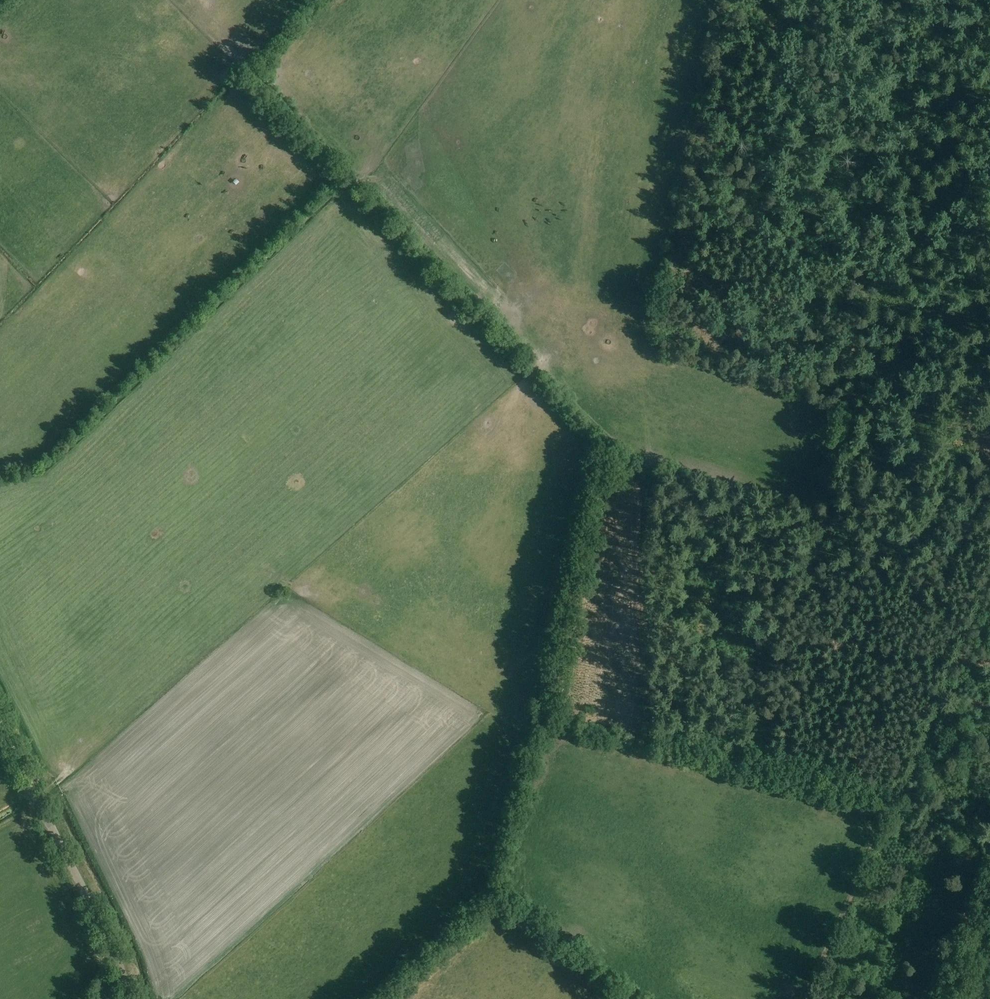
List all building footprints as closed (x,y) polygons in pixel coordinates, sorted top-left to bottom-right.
[(437,315),(444,320),(447,316),(440,311),(437,315)]
